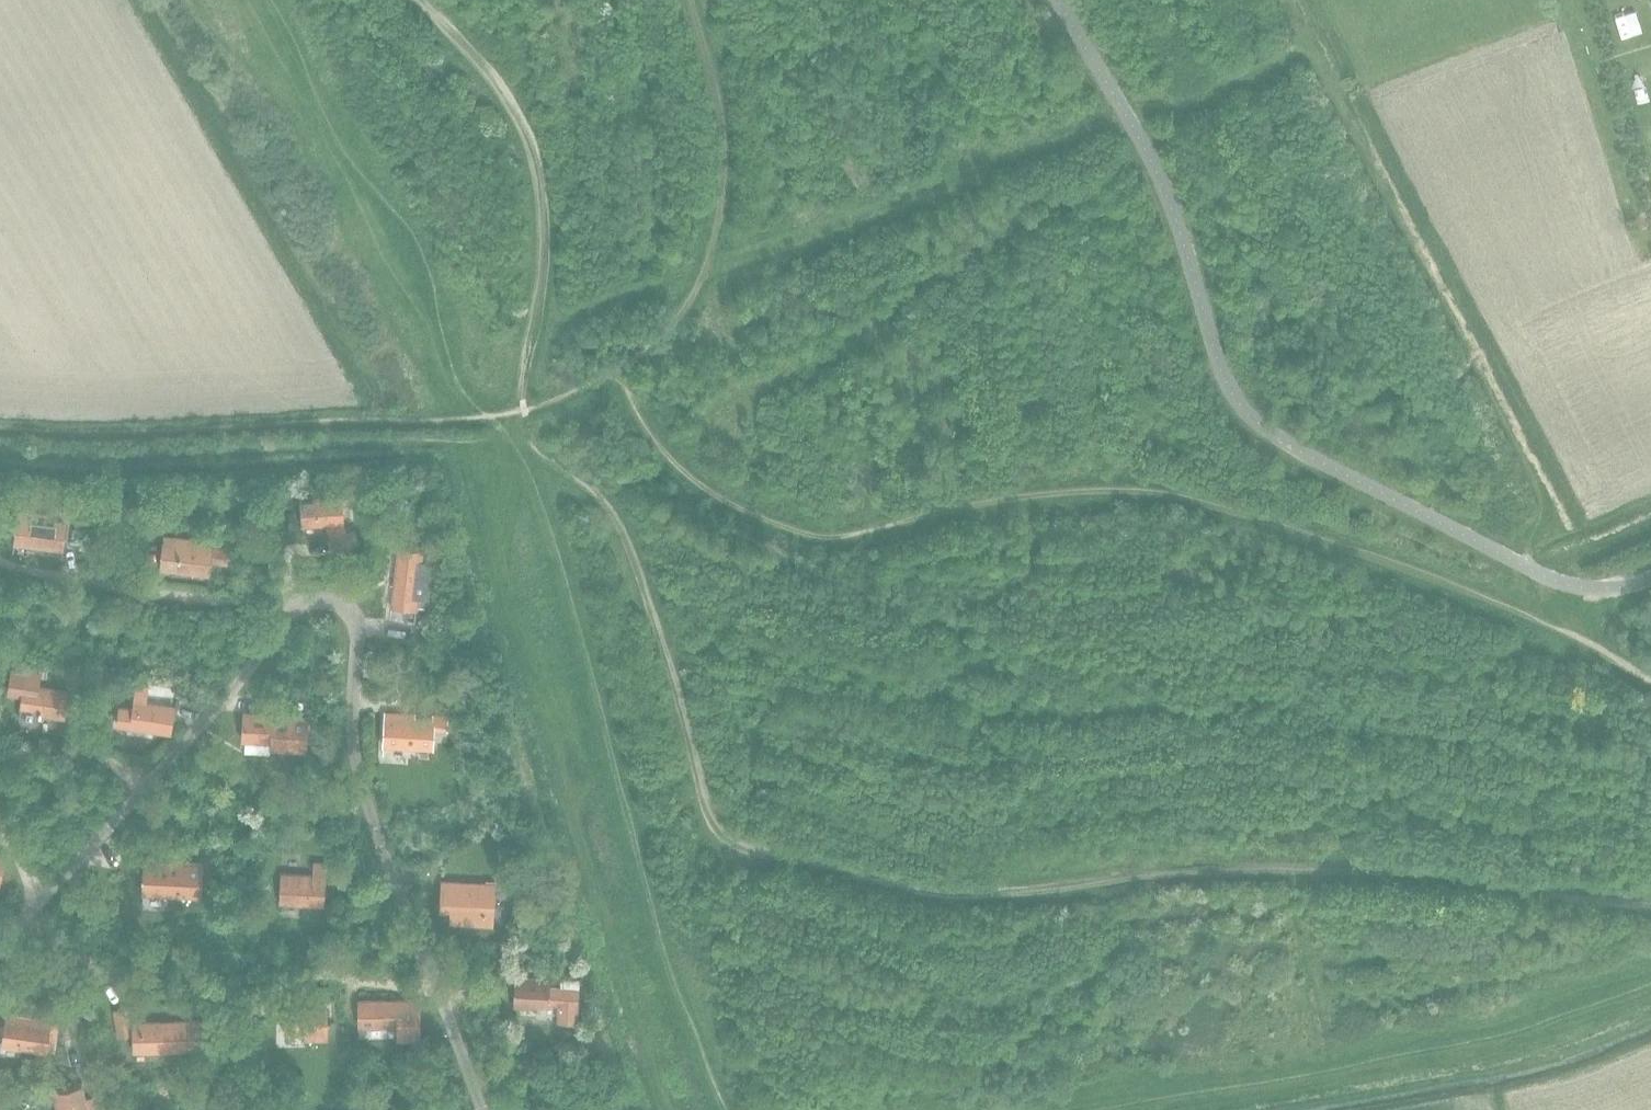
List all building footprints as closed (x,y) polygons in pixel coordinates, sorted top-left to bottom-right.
[(336,551),(359,543),(354,530),(347,532),(343,522),(345,522),(343,495),(301,498),(303,525),(327,523),(336,551)] [(63,549),(67,520),(39,516),(40,512),(18,509),(14,542),(63,549)] [(228,563),(230,548),(186,541),(186,537),(164,534),(160,567),(209,574),(211,561),(228,563)] [(398,547),(391,607),(417,608),(418,606),(425,606),(426,598),(428,598),(432,562),(422,561),(424,550),(398,547)] [(42,722),(43,712),(64,716),(68,690),(46,686),(40,685),(42,670),(12,666),(8,691),(23,693),(20,719),(23,723),(38,725),(42,722)] [(171,732),(174,706),(147,702),(148,694),(150,685),(137,682),(133,708),(120,706),(117,725),(132,727),(171,732)] [(244,711),(243,739),(271,740),(271,747),(306,749),(308,714),(244,711)] [(434,747),(435,718),(407,716),(407,712),(385,711),(383,745),(434,747)] [(145,859),(143,885),(165,886),(165,893),(201,895),(202,865),(203,862),(145,859)] [(281,870),(280,902),(325,904),(326,861),(313,860),(313,872),(281,870)] [(442,881),(441,909),(451,909),(450,919),(483,921),(483,911),(493,912),(494,883),(442,881)] [(517,973),(515,1003),(538,1005),(538,1002),(551,1003),(551,1002),(559,1002),(559,1015),(578,1017),(579,1004),(580,989),(561,988),(561,986),(552,986),(552,976),(517,973)] [(421,997),(360,997),(360,1024),(399,1024),(399,1037),(421,1037),(421,997)] [(134,1050),(201,1048),(200,1019),(133,1022),(133,1023),(131,1023),(128,1007),(115,1010),(119,1034),(134,1032),(134,1050)] [(307,1039),(329,1039),(328,1008),(286,1008),(286,1034),(307,1033),(307,1039)] [(8,1013),(4,1042),(47,1048),(55,1049),(59,1021),(51,1020),(8,1013)] [(98,1108),(95,1094),(86,1096),(83,1082),(54,1088),(59,1109),(88,1109),(98,1108)]
